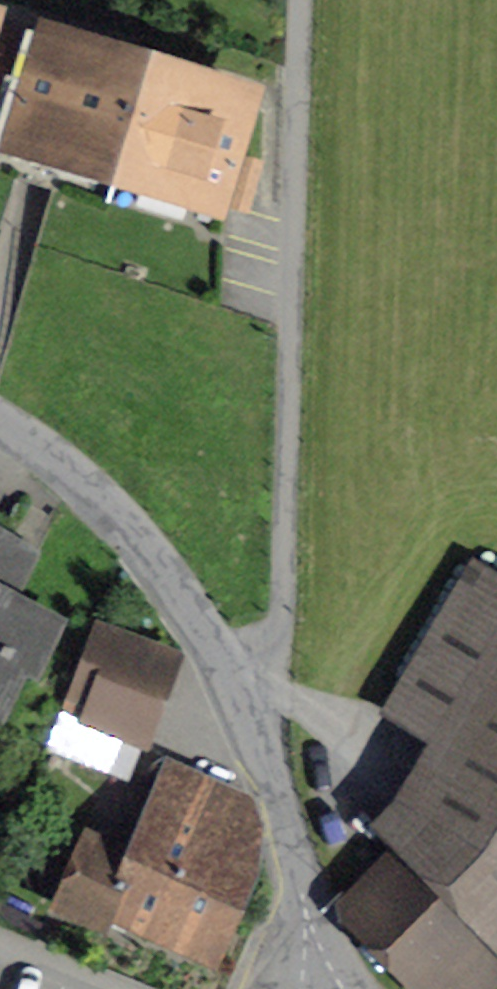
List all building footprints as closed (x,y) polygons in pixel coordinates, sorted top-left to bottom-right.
[(47,36),(15,141),(218,203),(250,97),(47,36)] [(9,546),(0,542),(0,565),(9,546)] [(496,811),(496,587),(473,573),(395,705),(459,743),(439,777),(496,811)] [(19,659),(31,665),(50,625),(0,601),(0,698),(19,659)] [(109,671),(88,724),(142,745),(163,692),(109,671)] [(93,844),(64,909),(108,928),(117,906),(150,920),(145,932),(204,958),(247,863),(251,808),(162,771),(133,838),(105,826),(97,846),(93,844)] [(496,980),(496,939),(412,850),(349,910),(427,988),(445,972),(461,988),(487,988),(496,980)]
